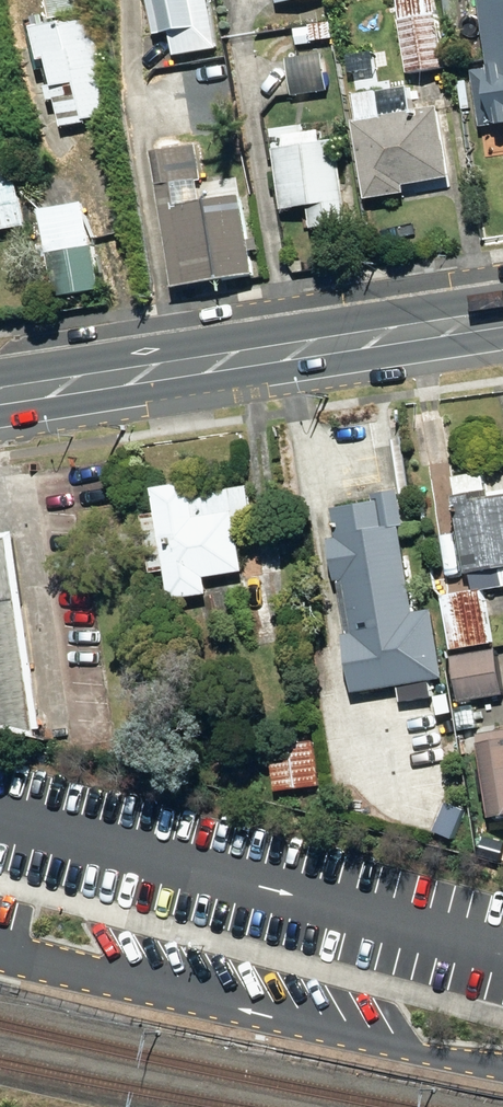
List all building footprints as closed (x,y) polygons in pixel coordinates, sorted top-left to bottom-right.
[(2,29),(94,13),(92,0),(0,0),(0,16),(2,29)] [(177,56),(220,48),(212,0),(152,0),(159,38),(174,35),(177,56)] [(412,76),(448,70),(436,0),(399,0),(412,76)] [(499,71),(477,74),(485,129),(502,127),(502,0),(488,0),(499,71)] [(62,101),(67,129),(90,125),(89,121),(118,115),(100,24),(35,37),(40,66),(56,63),(61,89),(53,91),(56,102),(62,101)] [(314,27),(315,43),(336,41),(335,24),(314,27)] [(289,61),(294,99),(332,93),(326,56),(289,61)] [(358,124),(372,202),(410,195),(409,188),(456,180),(444,109),(416,115),(413,102),(384,107),(382,95),(359,99),(364,123),(358,124)] [(313,210),(316,231),(353,226),(340,144),(277,154),(287,214),(313,210)] [(156,154),(179,292),(255,279),(242,201),(204,207),(199,181),(205,181),(199,147),(156,154)] [(30,227),(19,174),(0,178),(0,233),(30,227)] [(76,207),(40,214),(49,258),(51,258),(60,300),(103,292),(95,249),(88,211),(77,213),(76,207)] [(454,653),(495,646),(486,593),(502,590),(502,499),(496,500),(495,494),(489,495),(486,477),(458,481),(477,593),(445,598),(454,653)] [(170,575),(175,603),(211,597),(209,581),(248,575),(239,522),(256,519),(251,490),(195,499),(193,487),(157,493),(161,519),(147,521),(157,578),(170,575)] [(349,587),(356,634),(419,625),(400,501),(337,511),(342,543),(333,544),(340,589),(349,587)] [(43,742),(15,541),(0,543),(0,731),(43,742)] [(429,653),(432,674),(447,671),(443,650),(429,653)] [(464,705),(502,698),(502,675),(499,653),(456,660),(464,705)] [(378,730),(390,796),(453,785),(442,718),(378,730)] [(496,822),(502,821),(502,735),(482,739),(496,822)] [(274,751),(278,798),(319,794),(314,747),(274,751)]
